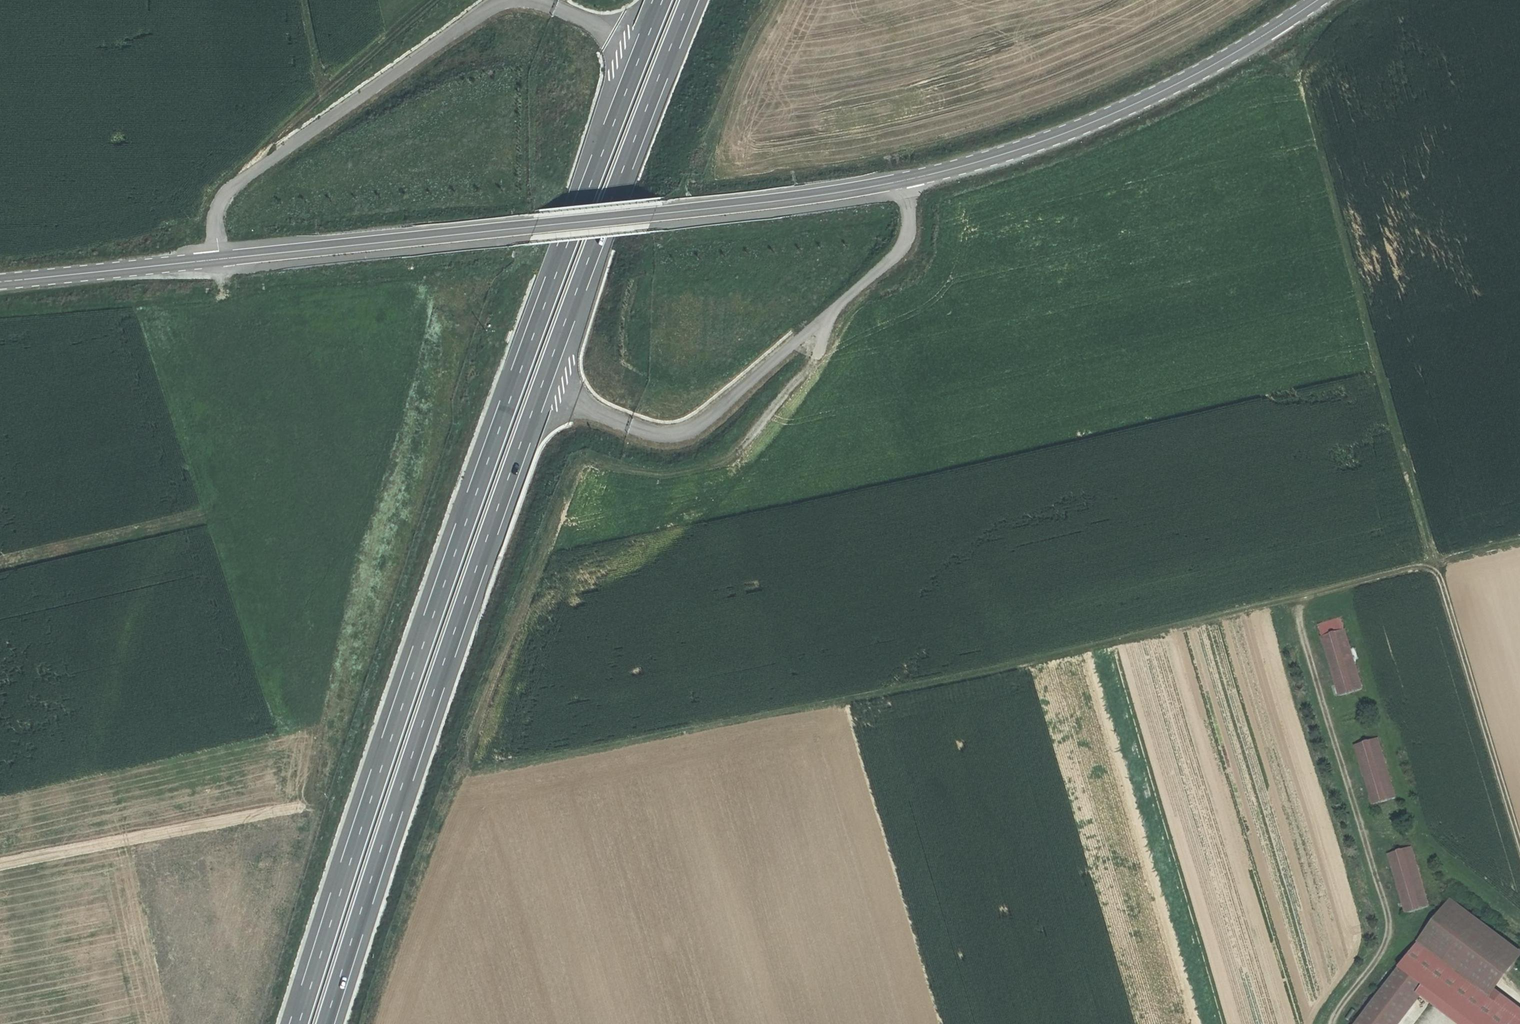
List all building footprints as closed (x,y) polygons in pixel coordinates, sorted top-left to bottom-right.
[(1341,619),(1318,625),(1322,636),(1344,629),(1341,619)] [(1344,629),(1322,636),(1340,696),(1363,689),(1344,629)] [(1377,738),(1355,745),(1373,805),(1395,798),(1377,738)] [(1411,847),(1388,854),(1406,913),(1429,906),(1411,847)] [(1417,942),(1492,999),(1519,963),(1519,945),(1452,898),(1417,942)] [(1492,999),(1417,942),(1356,1023),(1394,1023),(1423,985),(1475,1023),(1519,1023),(1519,1020),(1492,999)]
